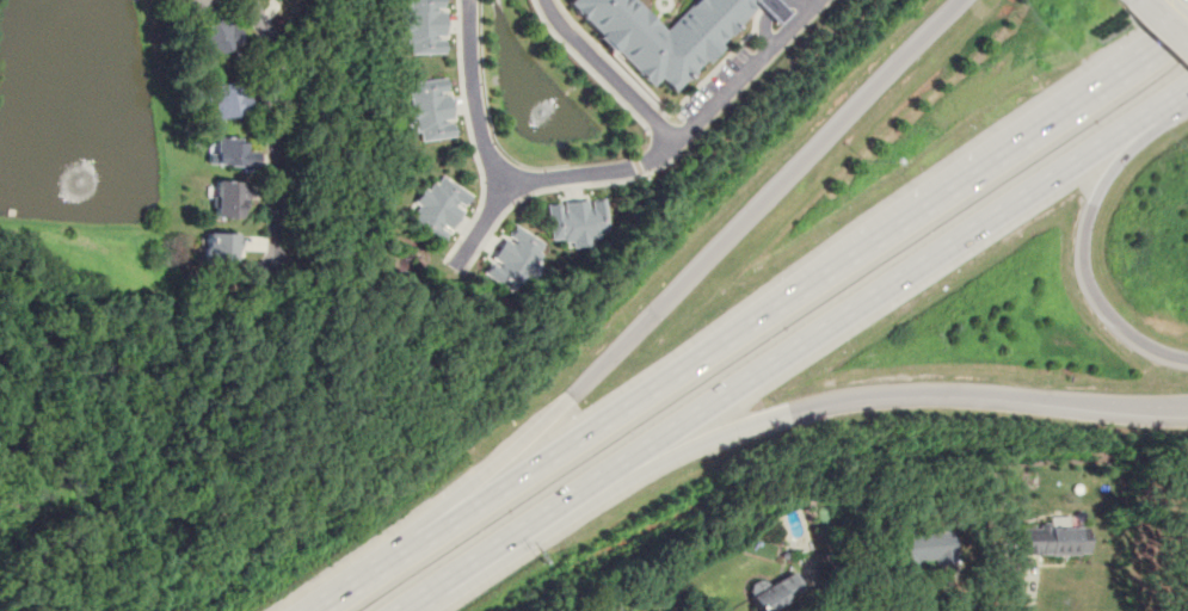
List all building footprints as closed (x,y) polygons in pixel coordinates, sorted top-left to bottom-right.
[(201,17),(210,0),(172,0),(201,17)] [(447,0),(404,0),(404,54),(447,54),(447,0)] [(568,8),(577,0),(635,0),(664,30),(692,0),(777,0),(788,11),(776,24),(759,7),(675,93),(660,79),(651,90),(568,8)] [(191,30),(204,60),(244,44),(230,14),(191,30)] [(404,95),(408,140),(455,135),(449,76),(411,81),(412,95),(404,95)] [(214,119),(247,112),(241,79),(207,86),(214,119)] [(251,140),(207,140),(207,166),(251,166),(251,140)] [(439,245),(472,195),(441,174),(435,184),(426,179),(406,210),(414,215),(408,226),(439,245)] [(244,180),(214,179),(211,216),(241,217),(244,180)] [(603,198),(544,203),(548,245),(607,240),(603,198)] [(548,245),(510,222),(479,273),(507,290),(513,280),(523,285),(548,245)] [(236,232),(203,232),(202,267),(236,267),(236,232)] [(1087,555),(1087,529),(1021,529),(1021,555),(1087,555)] [(904,564),(952,563),(952,533),(903,535),(904,564)] [(792,572),(767,585),(764,578),(745,587),(757,610),(769,610),(802,594),(792,572)]
